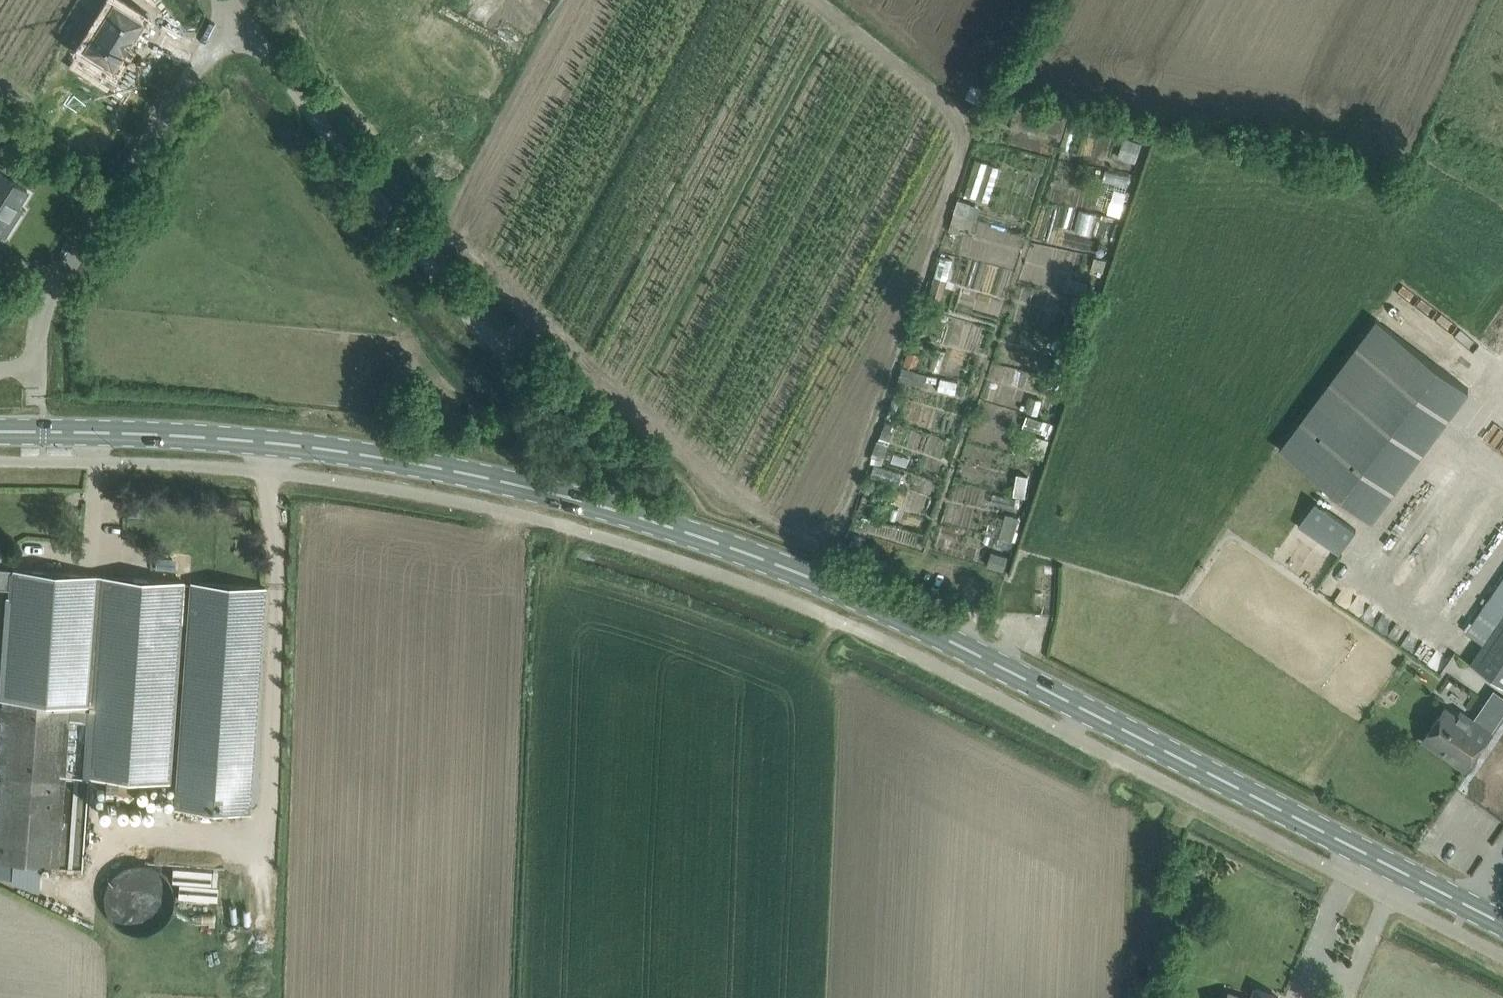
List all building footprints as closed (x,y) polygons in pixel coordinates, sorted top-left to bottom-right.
[(89,51),(81,63),(98,74),(106,62),(111,65),(122,49),(123,49),(131,36),(131,35),(141,19),(112,0),(83,47),(89,51)] [(475,6),(534,33),(549,0),(478,0),(475,6)] [(1124,137),(1117,157),(1135,163),(1142,144),(1124,137)] [(977,161),(967,196),(990,203),(1001,169),(977,161)] [(27,190),(0,173),(0,232),(4,235),(14,219),(6,214),(12,205),(16,207),(27,190)] [(1115,190),(1108,213),(1121,217),(1128,194),(1115,190)] [(960,199),(956,211),(968,216),(973,203),(960,199)] [(1093,234),(1099,214),(1082,210),(1076,230),(1093,234)] [(941,253),(925,308),(938,311),(954,257),(941,253)] [(1097,257),(1094,269),(1106,272),(1108,260),(1097,257)] [(1074,297),(1070,312),(1076,314),(1080,298),(1074,297)] [(1385,297),(1275,445),(1368,515),(1479,367),(1385,297)] [(1075,318),(1072,330),(1085,333),(1088,322),(1075,318)] [(1055,336),(1052,348),(1064,350),(1067,339),(1055,336)] [(907,352),(904,364),(916,368),(920,356),(907,352)] [(901,369),(898,381),(911,384),(914,372),(901,369)] [(927,375),(926,381),(935,384),(937,378),(927,375)] [(941,379),(937,391),(954,395),(957,383),(941,379)] [(1031,397),(1027,412),(1038,416),(1043,400),(1031,397)] [(1027,416),(1023,427),(1051,436),(1055,425),(1027,416)] [(885,421),(883,428),(890,431),(892,424),(885,421)] [(883,428),(874,454),(885,458),(893,431),(890,431),(883,428)] [(1033,435),(1027,455),(1043,460),(1049,441),(1033,435)] [(893,454),(891,462),(906,467),(908,459),(893,454)] [(993,494),(991,503),(1014,508),(1017,499),(1015,498),(993,494)] [(862,499),(858,507),(865,509),(868,501),(862,499)] [(1357,532),(1316,504),(1299,528),(1340,556),(1357,532)] [(1006,515),(999,538),(1012,542),(1019,519),(1006,515)] [(855,533),(850,547),(858,550),(863,536),(855,533)] [(991,553),(988,567),(1004,571),(1008,558),(991,553)] [(1055,574),(1055,566),(1045,566),(1045,574),(1055,574)] [(10,588),(9,593),(8,593),(0,700),(0,702),(2,702),(69,707),(68,721),(88,723),(99,575),(14,569),(13,573),(11,572),(10,588)] [(10,588),(11,572),(0,572),(0,587),(10,588)] [(183,581),(99,575),(88,723),(85,776),(168,782),(183,581)] [(1466,631),(1485,643),(1471,663),(1502,684),(1502,577),(1466,631)] [(191,581),(175,808),(249,813),(265,586),(191,581)] [(2,702),(0,724),(0,862),(13,863),(39,865),(58,866),(68,721),(69,707),(2,702)] [(1465,769),(1490,731),(1470,718),(1467,722),(1445,707),(1423,740),(1424,740),(1427,736),(1452,753),(1449,757),(1465,769)] [(12,877),(13,863),(0,862),(0,876),(12,877)] [(12,877),(12,881),(37,889),(39,865),(13,863),(12,877)] [(157,928),(160,926),(162,924),(164,922),(166,920),(168,917),(169,916),(170,913),(172,910),(173,906),(173,905),(173,903),(174,899),(174,896),(173,893),(173,889),(172,886),(171,884),(170,881),(168,878),(164,874),(162,872),(161,871),(158,869),(155,867),(150,865),(147,864),(144,863),(139,863),(135,863),(132,863),(127,865),(122,867),(119,869),(116,871),(115,872),(113,874),(110,877),(108,880),(107,883),(106,884),(106,886),(105,889),(104,893),(104,896),(104,900),(104,903),(105,907),(106,910),(107,913),(109,916),(111,919),(113,922),(114,923),(115,924),(118,926),(121,928),(122,929),(124,930),(127,931),(132,932),(137,933),(139,933),(141,933),(144,933),(148,932),(151,931),(154,929),(157,928)] [(1279,996),(1256,988),(1252,997),(1278,997),(1279,996)]
